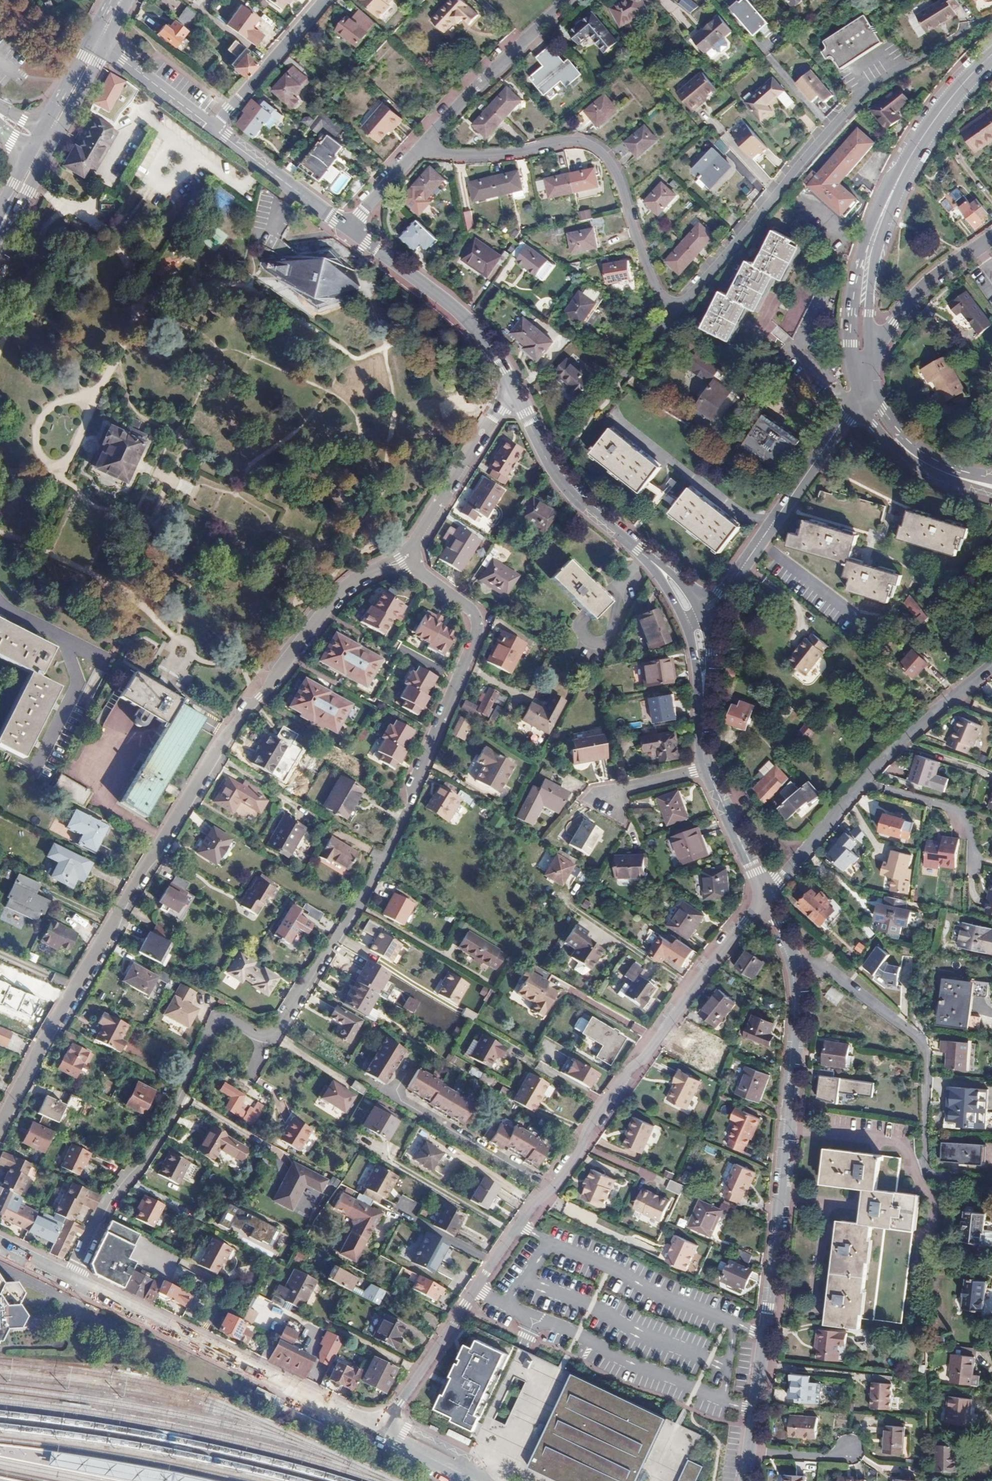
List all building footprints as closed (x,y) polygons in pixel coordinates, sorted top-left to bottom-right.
[(268,3),(265,0),(254,0),(254,1),(263,9),(268,3)] [(282,11),(290,0),(267,0),(282,11)] [(361,3),(379,19),(391,7),(389,5),(394,0),(364,0),(361,3)] [(464,0),(449,0),(431,20),(444,31),(454,20),(458,23),(462,18),(469,24),(478,14),(464,0)] [(643,0),(627,0),(627,1),(612,10),(624,29),(651,12),(643,0)] [(700,6),(693,0),(685,0),(682,4),(692,12),(700,6)] [(730,10),(754,38),(768,26),(747,0),(746,0),(742,3),(741,1),(730,10)] [(958,0),(945,0),(919,19),(930,35),(941,27),(940,26),(946,21),(947,23),(958,15),(956,11),(962,6),(958,0)] [(257,18),(240,5),(225,25),(254,46),(262,35),(255,30),(254,32),(249,28),(257,18)] [(185,6),(173,20),(184,29),(196,13),(185,6)] [(356,48),(376,24),(360,10),(352,21),(348,19),(337,32),(356,48)] [(620,44),(596,16),(574,35),(583,45),(593,36),(608,54),(620,44)] [(733,31),(721,17),(712,25),(696,39),(708,53),(716,46),(720,51),(723,51),(729,46),(729,43),(725,38),(733,31)] [(884,44),(867,17),(826,43),(830,50),(825,53),(830,60),(835,57),(843,70),(884,44)] [(173,20),(172,20),(166,28),(163,26),(157,33),(172,45),(185,30),(184,29),(173,20)] [(238,73),(244,78),(255,65),(241,53),(245,49),(239,45),(233,40),(224,49),(233,56),(236,59),(229,66),(230,69),(231,71),(233,72),(234,73),(235,74),(237,73),(238,73)] [(565,61),(553,48),(540,59),(547,68),(534,79),(548,95),(565,81),(570,87),(583,76),(571,62),(564,68),(560,65),(565,61)] [(300,76),(307,68),(291,55),(284,63),(300,76)] [(227,64),(229,66),(236,59),(233,56),(227,64)] [(792,76),(798,82),(809,71),(803,65),(792,76)] [(812,71),(797,84),(813,103),(821,97),(827,104),(834,97),(812,71)] [(302,86),(287,73),(273,89),(288,103),(302,86)] [(702,102),(707,98),(717,89),(704,73),(679,94),(694,112),(703,104),(702,102)] [(110,112),(125,82),(114,76),(111,81),(107,79),(95,104),(110,112)] [(796,103),(774,78),(747,103),(763,122),(774,113),(770,108),(780,99),(789,109),(796,103)] [(894,111),(909,99),(899,85),(870,107),(885,126),(898,117),(894,111)] [(509,88),(490,106),(499,114),(505,120),(523,102),(509,88)] [(618,110),(606,95),(586,111),(599,126),(618,110)] [(914,105),(909,99),(894,111),(898,117),(914,105)] [(253,102),(247,110),(265,125),(271,129),(277,121),(271,116),(274,111),(263,103),(260,107),(253,102)] [(379,141),(389,131),(393,127),(395,129),(403,121),(385,104),(364,127),(379,141)] [(705,107),(703,104),(694,112),(696,114),(705,107)] [(499,114),(490,106),(473,124),(487,138),(505,120),(499,114)] [(265,125),(247,110),(245,112),(248,114),(240,126),(255,138),(261,131),(266,135),(271,129),(265,125)] [(989,110),(960,131),(975,151),(991,139),(991,115),(989,110)] [(114,133),(87,118),(61,165),(81,176),(101,139),(108,143),(114,133)] [(734,133),(736,135),(744,144),(742,146),(756,162),(771,150),(748,125),(744,129),(742,126),(734,133)] [(658,142),(646,127),(627,143),(640,158),(658,142)] [(875,143),(859,129),(820,175),(816,172),(807,182),(811,185),(810,186),(826,200),(825,201),(829,204),(830,203),(835,208),(834,209),(838,213),(840,212),(844,215),(858,199),(841,184),(875,143)] [(320,144),(323,146),(329,137),(327,135),(320,144)] [(744,144),(736,135),(734,137),(742,146),(744,144)] [(289,143),(294,147),(299,141),(294,137),(289,143)] [(323,181),(347,150),(329,137),(323,146),(320,144),(303,166),(315,175),(313,178),(321,184),(323,181)] [(101,139),(87,166),(93,170),(108,143),(101,139)] [(731,151),(722,141),(717,146),(721,150),(727,155),(731,151)] [(715,149),(694,170),(701,177),(708,184),(709,183),(710,184),(717,177),(721,176),(720,174),(729,165),(722,157),(722,156),(715,149)] [(360,177),(345,165),(326,190),(341,202),(360,177)] [(708,184),(706,186),(710,190),(733,168),(729,165),(720,174),(721,176),(717,177),(710,184),(709,183),(708,184)] [(445,182),(431,169),(414,186),(428,199),(445,182)] [(571,174),(575,192),(600,187),(595,169),(571,174)] [(516,170),(494,175),(498,196),(511,193),(512,199),(523,197),(521,190),(516,170)] [(551,198),(575,192),(571,174),(546,180),(551,198)] [(498,196),(494,175),(469,181),(473,201),(498,196)] [(708,184),(701,177),(698,181),(704,188),(706,186),(708,184)] [(758,191),(747,179),(738,188),(749,199),(758,191)] [(678,198),(664,184),(646,202),(660,216),(678,198)] [(971,206),(964,197),(956,202),(977,229),(984,223),(981,220),(971,206)] [(947,201),(940,206),(948,217),(955,211),(947,201)] [(971,206),(981,220),(988,214),(978,201),(971,206)] [(580,221),(593,218),(591,209),(578,212),(580,221)] [(731,216),(723,209),(719,214),(727,221),(731,216)] [(472,210),(465,213),(469,226),(469,227),(476,225),(472,210)] [(438,239),(418,221),(402,239),(417,251),(423,244),(429,250),(438,239)] [(683,242),(698,255),(715,236),(701,222),(683,242)] [(593,228),(568,233),(573,252),(597,247),(593,228)] [(749,263),(743,274),(732,297),(724,293),(706,328),(723,336),(724,335),(732,339),(750,306),(758,310),(776,276),(785,279),(802,244),(775,231),(758,265),(755,264),(754,265),(749,263)] [(505,267),(513,256),(508,252),(503,258),(478,239),(463,260),(489,278),(499,263),(505,267)] [(556,265),(523,242),(521,245),(513,256),(519,260),(519,262),(545,280),(556,265)] [(681,274),(698,255),(683,242),(666,261),(681,274)] [(332,246),(269,253),(265,267),(316,303),(346,295),(350,283),(354,269),(332,246)] [(603,256),(605,264),(625,260),(623,251),(603,256)] [(605,264),(604,265),(608,284),(631,278),(627,259),(625,260),(605,264)] [(581,261),(566,264),(579,273),(581,261)] [(732,297),(743,274),(739,272),(724,293),(732,297)] [(596,307),(607,291),(590,280),(568,311),(585,323),(591,327),(602,312),(596,307)] [(991,327),(965,292),(947,306),(955,316),(961,312),(979,336),(991,327)] [(553,342),(524,318),(512,333),(527,346),(525,349),(539,360),(553,342)] [(588,331),(591,327),(585,323),(582,327),(588,331)] [(63,352),(68,363),(81,356),(75,345),(63,352)] [(703,400),(696,410),(710,419),(711,420),(730,392),(737,397),(745,385),(730,373),(729,373),(719,367),(720,366),(713,361),(714,360),(706,355),(705,356),(699,351),(689,365),(696,370),(696,371),(703,376),(704,375),(715,382),(709,391),(703,387),(700,388),(697,393),(697,396),(703,400)] [(946,402),(965,391),(946,358),(923,371),(931,384),(933,382),(946,402)] [(595,381),(568,360),(557,374),(572,387),(569,392),(580,400),(595,381)] [(718,425),(737,397),(730,392),(711,420),(711,421),(718,425)] [(710,419),(696,410),(691,416),(705,426),(710,419)] [(801,438),(763,413),(742,447),(781,471),(801,438)] [(133,422),(129,429),(138,433),(142,426),(133,422)] [(109,430),(100,449),(105,451),(96,472),(125,485),(134,465),(145,441),(128,433),(125,438),(109,430)] [(661,469),(612,430),(592,455),(641,494),(661,469)] [(491,468),(488,474),(502,483),(506,478),(504,476),(520,451),(503,440),(487,466),(491,468)] [(105,451),(100,449),(91,470),(96,472),(105,451)] [(734,453),(728,460),(739,467),(744,459),(734,453)] [(668,494),(677,482),(661,469),(648,485),(670,502),(672,498),(668,494)] [(501,490),(482,477),(464,505),(463,504),(459,510),(472,519),(476,512),(484,517),(501,490)] [(739,526),(691,487),(670,513),(719,552),(739,526)] [(831,496),(819,494),(816,506),(880,523),(885,506),(832,492),(831,496)] [(556,514),(527,494),(524,498),(519,505),(525,509),(518,518),(542,535),(556,514)] [(969,526),(908,510),(904,525),(901,524),(897,539),(955,554),(958,543),(956,542),(958,534),(966,536),(969,526)] [(582,521),(574,515),(569,522),(577,528),(582,521)] [(847,532),(794,518),(792,527),(798,529),(796,536),(781,532),(777,545),(839,562),(836,573),(841,574),(837,591),(889,605),(892,594),(889,592),(892,585),(899,586),(902,576),(840,560),(847,532)] [(480,539),(458,525),(438,557),(460,571),(480,539)] [(494,543),(483,561),(488,563),(478,578),(505,595),(519,574),(494,558),(501,548),(494,543)] [(608,603),(568,561),(550,579),(590,621),(608,603)] [(406,606),(385,593),(381,601),(378,599),(373,608),(370,606),(361,622),(383,634),(392,619),(397,622),(406,606)] [(911,597),(906,605),(918,618),(922,614),(920,612),(923,610),(911,597)] [(634,615),(636,621),(641,634),(646,648),(666,640),(654,608),(634,615)] [(442,620),(426,611),(415,632),(422,636),(419,639),(428,644),(439,625),(442,620)] [(641,634),(636,621),(630,626),(634,637),(641,634)] [(0,624),(0,657),(31,673),(0,735),(0,747),(22,758),(57,688),(36,677),(38,674),(39,674),(51,650),(0,624)] [(455,633),(439,625),(428,644),(426,648),(441,657),(455,633)] [(498,654),(507,637),(504,635),(495,652),(498,654)] [(524,647),(507,637),(498,654),(495,652),(488,664),(509,676),(524,647)] [(831,650),(815,638),(810,644),(808,642),(802,650),(804,652),(798,660),(796,659),(791,666),(808,680),(831,650)] [(333,641),(331,643),(330,642),(322,656),(321,655),(313,668),(323,674),(322,675),(349,691),(350,689),(360,695),(367,681),(365,680),(373,667),(372,666),(373,664),(333,641)] [(927,663),(915,653),(903,668),(915,677),(927,663)] [(667,659),(638,664),(642,686),(668,682),(666,668),(669,668),(667,659)] [(412,670),(404,683),(407,684),(426,694),(430,687),(431,687),(437,677),(421,668),(418,673),(412,670)] [(166,726),(147,757),(137,773),(119,803),(144,817),(204,719),(186,708),(189,703),(189,702),(189,701),(189,700),(188,700),(188,699),(187,699),(186,699),(185,699),(184,699),(183,700),(182,702),(165,691),(156,686),(146,679),(135,673),(130,680),(133,682),(125,695),(128,697),(126,701),(145,713),(140,720),(140,721),(140,722),(140,723),(140,724),(141,724),(141,725),(142,725),(143,725),(144,725),(145,725),(146,725),(146,724),(147,724),(151,716),(166,726)] [(304,680),(296,693),(298,694),(291,708),(301,713),(299,716),(322,729),(324,726),(334,732),(341,718),(343,720),(350,706),(340,701),(341,699),(315,684),(314,686),(304,680)] [(426,694),(407,684),(400,697),(406,700),(402,706),(417,715),(421,708),(422,709),(429,696),(426,694)] [(494,702),(499,694),(490,689),(477,711),(486,716),(494,702)] [(565,699),(552,692),(544,708),(532,702),(523,717),(548,731),(565,699)] [(506,698),(499,694),(494,702),(502,707),(506,698)] [(671,695),(649,698),(654,722),(676,719),(671,695)] [(460,709),(472,715),(476,706),(463,701),(460,709)] [(753,707),(741,703),(739,708),(734,707),(728,725),(746,731),(753,707)] [(787,708),(785,705),(779,711),(782,714),(787,708)] [(466,722),(460,718),(451,734),(457,738),(461,740),(464,736),(469,728),(465,725),(466,722)] [(985,728),(965,719),(959,733),(957,732),(950,747),(970,756),(973,748),(976,749),(985,728)] [(389,723),(382,736),(385,738),(404,748),(408,740),(409,740),(414,730),(399,721),(396,727),(389,723)] [(812,731),(804,725),(796,734),(803,740),(812,731)] [(277,740),(271,736),(259,756),(257,756),(253,763),(272,774),(288,747),(292,749),(299,738),(284,729),(277,740)] [(677,733),(646,737),(648,751),(662,749),(663,760),(681,758),(677,733)] [(601,735),(573,740),(575,748),(570,749),(572,762),(606,756),(601,735)] [(404,748),(385,738),(378,751),(383,754),(380,760),(395,768),(398,762),(400,763),(407,750),(404,748)] [(481,764),(473,779),(497,792),(509,769),(512,763),(481,747),(474,760),(481,764)] [(934,788),(941,764),(919,758),(912,782),(934,788)] [(765,804),(788,780),(775,767),(775,768),(767,761),(757,773),(759,774),(756,778),(762,783),(754,791),(760,796),(758,798),(765,804)] [(92,794),(59,777),(51,792),(85,809),(92,794)] [(363,789),(342,777),(325,805),(347,818),(363,789)] [(261,788),(246,779),(242,785),(231,778),(216,802),(234,813),(241,801),(261,813),(268,801),(257,794),(261,788)] [(568,793),(544,780),(538,790),(532,787),(515,816),(530,824),(541,805),(556,813),(568,793)] [(461,791),(444,782),(441,788),(439,786),(425,807),(441,817),(454,796),(457,798),(461,791)] [(792,783),(783,794),(791,802),(783,810),(792,819),(809,801),(813,805),(822,794),(809,782),(801,791),(792,783)] [(676,792),(658,798),(668,824),(688,817),(683,804),(681,805),(676,792)] [(770,802),(777,811),(787,802),(780,793),(770,802)] [(107,828),(75,811),(67,828),(81,836),(77,844),(94,854),(107,828)] [(495,812),(487,823),(499,831),(506,820),(495,812)] [(915,823),(886,816),(883,831),(904,836),(905,830),(912,832),(915,823)] [(305,829),(285,817),(268,844),(289,857),(305,829)] [(601,830),(582,819),(568,843),(587,854),(601,830)] [(700,827),(674,837),(683,863),(706,855),(700,838),(703,837),(700,827)] [(215,864),(230,839),(213,828),(197,853),(215,864)] [(849,876),(862,860),(853,852),(859,844),(846,833),(826,856),(849,876)] [(683,863),(674,837),(669,839),(678,866),(683,863)] [(359,854),(333,838),(321,857),(332,864),(335,860),(350,869),(359,854)] [(945,844),(930,842),(926,868),(941,871),(942,868),(958,870),(962,841),(946,839),(945,844)] [(90,866),(54,846),(48,859),(59,865),(53,878),(72,888),(76,879),(82,882),(90,866)] [(575,859),(560,850),(557,856),(572,865),(575,859)] [(891,892),(907,895),(915,856),(891,851),(889,862),(884,861),(882,876),(893,878),(891,892)] [(572,865),(557,856),(556,855),(543,876),(561,886),(573,866),(572,865)] [(644,856),(614,855),(614,876),(644,877),(644,856)] [(727,869),(702,871),(704,899),(729,898),(727,869)] [(19,876),(14,887),(31,896),(37,885),(19,876)] [(176,876),(172,883),(184,891),(189,884),(176,876)] [(275,891),(257,879),(239,906),(254,915),(266,898),(269,900),(275,891)] [(172,883),(171,883),(166,891),(165,890),(159,901),(162,903),(159,908),(180,920),(194,897),(184,891),(172,883)] [(31,896),(14,887),(4,905),(35,921),(45,903),(31,896)] [(817,887),(815,890),(819,894),(821,896),(824,893),(817,887)] [(827,929),(845,909),(841,905),(838,903),(834,899),(833,900),(824,892),(824,893),(821,896),(819,894),(815,890),(801,904),(827,929)] [(394,893),(390,900),(409,911),(413,904),(394,893)] [(907,910),(909,901),(887,896),(885,905),(882,904),(881,908),(877,907),(876,915),(880,916),(879,921),(881,921),(879,930),(889,932),(888,936),(896,938),(897,934),(901,935),(903,926),(906,927),(907,922),(911,923),(913,915),(909,914),(910,910),(907,910)] [(409,911),(390,900),(382,915),(400,925),(409,911)] [(705,914),(684,900),(668,925),(689,939),(705,914)] [(300,930),(308,936),(315,926),(302,918),(304,914),(294,907),(275,936),(281,940),(280,941),(284,944),(285,943),(290,946),(300,930)] [(453,913),(447,910),(444,915),(450,919),(453,913)] [(383,926),(368,918),(362,929),(374,936),(370,943),(372,944),(369,949),(371,950),(391,962),(402,944),(380,931),(383,926)] [(77,935),(51,922),(40,944),(58,953),(61,949),(68,953),(77,935)] [(574,923),(569,930),(601,950),(603,947),(584,934),(586,931),(574,923)] [(873,940),(878,933),(868,923),(862,929),(873,940)] [(965,927),(967,928),(968,931),(967,941),(963,944),(961,943),(960,948),(970,950),(971,947),(981,949),(981,952),(991,954),(991,952),(991,928),(985,927),(985,930),(975,927),(975,925),(965,923),(965,927)] [(153,924),(149,932),(159,938),(163,930),(153,924)] [(504,951),(468,929),(458,944),(471,952),(470,955),(480,960),(481,958),(494,966),(504,951)] [(149,932),(147,930),(135,950),(156,962),(168,942),(159,938),(149,932)] [(302,946),(308,936),(300,930),(290,946),(294,948),(297,943),(302,946)] [(601,950),(569,930),(563,939),(575,947),(573,951),(592,964),(601,950)] [(694,950),(678,939),(674,944),(661,935),(648,953),(650,955),(662,962),(667,955),(683,967),(694,950)] [(879,946),(865,966),(877,974),(878,973),(885,978),(888,978),(887,983),(899,985),(902,966),(890,964),(886,961),(891,954),(879,946)] [(745,950),(734,966),(751,977),(762,961),(745,950)] [(592,964),(573,951),(570,955),(577,959),(589,967),(590,967),(592,964)] [(35,962),(37,955),(29,952),(26,959),(35,962)] [(253,963),(239,954),(227,972),(240,982),(243,978),(254,985),(253,986),(266,995),(277,979),(264,970),(261,974),(250,967),(253,963)] [(589,967),(577,959),(573,967),(581,972),(589,967)] [(368,961),(355,983),(377,995),(390,974),(368,961)] [(551,971),(539,964),(533,961),(528,968),(523,965),(516,977),(521,979),(515,989),(532,1000),(529,1007),(539,1013),(543,1006),(545,1007),(555,990),(544,984),(551,971)] [(148,973),(133,964),(123,981),(145,994),(155,978),(164,983),(167,976),(152,968),(148,973)] [(470,982),(449,970),(444,979),(445,980),(438,992),(458,1003),(470,982)] [(236,988),(239,982),(226,976),(223,982),(236,988)] [(637,977),(630,988),(646,998),(654,987),(637,977)] [(0,981),(0,1006),(30,1019),(40,998),(0,981)] [(945,1002),(956,1003),(973,1006),(974,997),(991,1000),(991,998),(991,985),(968,981),(967,985),(947,983),(945,1002)] [(197,992),(180,983),(164,1015),(190,1029),(200,1010),(191,1005),(197,992)] [(377,995),(355,983),(343,1004),(365,1017),(377,995)] [(646,998),(630,988),(629,988),(624,985),(617,995),(622,999),(624,996),(642,1008),(648,999),(646,998)] [(836,1005),(844,994),(832,985),(824,997),(836,1005)] [(734,1002),(717,988),(698,1013),(715,1026),(734,1002)] [(407,997),(401,1008),(411,1014),(418,1003),(407,997)] [(956,1003),(945,1002),(942,1022),(980,1027),(982,1015),(972,1014),(973,1006),(956,1003)] [(360,1022),(336,1007),(330,1017),(343,1026),(337,1036),(347,1043),(360,1022)] [(462,1015),(473,1021),(477,1014),(465,1008),(462,1015)] [(125,1026),(101,1014),(96,1024),(100,1026),(93,1040),(118,1053),(123,1043),(119,1041),(125,1026)] [(769,1034),(771,1030),(773,1024),(753,1016),(745,1035),(770,1045),(773,1036),(769,1034)] [(624,1038),(590,1018),(588,1022),(582,1018),(578,1020),(574,1026),(574,1029),(601,1046),(595,1057),(608,1065),(624,1038)] [(454,1039),(459,1031),(454,1028),(449,1036),(454,1039)] [(776,1033),(771,1030),(769,1034),(773,1036),(770,1045),(772,1046),(777,1034),(776,1033)] [(69,1044),(71,1045),(75,1038),(64,1033),(60,1040),(69,1044)] [(498,1057),(504,1047),(481,1034),(468,1056),(486,1066),(493,1054),(495,1055),(498,1057)] [(711,1042),(698,1035),(685,1058),(698,1065),(711,1042)] [(20,1042),(6,1036),(3,1043),(17,1050),(20,1042)] [(385,1040),(369,1067),(385,1077),(389,1079),(390,1080),(393,1074),(389,1072),(392,1067),(396,1069),(404,1056),(400,1054),(402,1049),(385,1040)] [(969,1044),(942,1041),(941,1052),(948,1053),(946,1069),(966,1071),(969,1044)] [(851,1045),(828,1042),(824,1062),(848,1066),(851,1045)] [(62,1056),(55,1069),(71,1078),(78,1064),(79,1065),(84,1063),(89,1055),(71,1045),(69,1044),(63,1056),(62,1056)] [(507,1049),(504,1047),(498,1057),(501,1059),(507,1049)] [(591,1088),(598,1070),(554,1050),(550,1057),(564,1064),(560,1073),(591,1088)] [(493,1054),(486,1066),(488,1067),(495,1055),(493,1054)] [(769,1076),(746,1066),(735,1092),(758,1102),(769,1076)] [(385,1077),(369,1067),(366,1074),(382,1083),(385,1077)] [(833,1071),(818,1069),(817,1075),(820,1075),(817,1096),(838,1104),(840,1092),(874,1097),(876,1083),(832,1077),(833,1071)] [(690,1093),(692,1094),(699,1080),(678,1070),(672,1081),(675,1082),(667,1099),(683,1107),(690,1093)] [(412,1091),(410,1094),(416,1097),(418,1095),(423,1098),(422,1101),(427,1104),(428,1103),(433,1107),(445,1115),(445,1114),(450,1117),(450,1118),(456,1122),(457,1120),(462,1123),(472,1106),(437,1086),(439,1084),(416,1071),(407,1088),(412,1091)] [(512,1101),(533,1113),(537,1106),(535,1104),(540,1095),(547,1084),(528,1074),(512,1101)] [(358,1095),(333,1080),(322,1097),(347,1113),(358,1095)] [(363,1094),(367,1087),(354,1080),(350,1087),(363,1094)] [(133,1088),(150,1097),(153,1090),(137,1081),(133,1088)] [(244,1096),(224,1084),(220,1090),(231,1097),(224,1108),(233,1114),(242,1119),(246,1113),(257,1119),(264,1107),(257,1103),(253,1110),(249,1108),(240,1102),(244,1096)] [(987,1089),(951,1087),(949,1107),(951,1107),(950,1121),(954,1121),(954,1126),(984,1127),(987,1089)] [(143,1110),(150,1097),(133,1088),(125,1104),(138,1112),(141,1108),(143,1110)] [(685,1108),(692,1094),(690,1093),(683,1107),(685,1108)] [(69,1094),(66,1100),(80,1108),(84,1102),(69,1094)] [(40,1115),(38,1120),(51,1126),(53,1121),(55,1122),(64,1105),(45,1095),(36,1113),(40,1115)] [(253,1101),(244,1096),(240,1102),(249,1108),(253,1101)] [(80,1108),(66,1100),(64,1105),(55,1122),(62,1125),(70,1109),(78,1113),(80,1108)] [(377,1101),(374,1106),(395,1121),(398,1115),(377,1101)] [(395,1121),(374,1106),(372,1106),(360,1124),(384,1140),(397,1121),(395,1121)] [(444,1117),(445,1115),(433,1107),(431,1110),(444,1117)] [(761,1119),(736,1108),(732,1118),(737,1121),(729,1138),(731,1139),(728,1146),(743,1152),(746,1145),(748,1146),(751,1139),(752,1139),(761,1119)] [(311,1129),(290,1116),(282,1131),(285,1132),(281,1139),(298,1150),(311,1129)] [(630,1116),(625,1126),(628,1127),(625,1133),(620,1143),(638,1151),(650,1125),(630,1116)] [(51,1126),(38,1120),(35,1125),(31,1123),(22,1141),(42,1150),(51,1132),(48,1131),(51,1126)] [(488,1142),(494,1146),(495,1145),(501,1148),(503,1143),(508,1146),(506,1150),(519,1157),(521,1154),(526,1157),(523,1162),(528,1165),(530,1161),(536,1164),(545,1148),(534,1141),(536,1139),(513,1126),(511,1130),(499,1123),(497,1127),(490,1123),(482,1137),(488,1141),(488,1142)] [(248,1148),(211,1128),(199,1149),(214,1158),(220,1148),(241,1160),(248,1148)] [(983,1145),(943,1142),(941,1162),(967,1165),(967,1167),(981,1168),(983,1145)] [(441,1153),(425,1143),(414,1160),(430,1170),(441,1153)] [(90,1154),(72,1145),(61,1167),(77,1175),(84,1160),(86,1162),(90,1154)] [(843,1221),(831,1325),(861,1329),(862,1319),(874,1226),(914,1230),(918,1195),(897,1193),(901,1158),(829,1149),(825,1184),(866,1189),(861,1223),(843,1221)] [(3,1152),(0,1159),(0,1165),(11,1171),(2,1190),(10,1194),(19,1198),(21,1199),(30,1180),(27,1179),(33,1166),(3,1152)] [(189,1163),(170,1153),(158,1174),(177,1185),(189,1163)] [(328,1181),(294,1161),(273,1198),(291,1209),(306,1184),(321,1192),(328,1181)] [(750,1183),(753,1185),(758,1174),(739,1165),(738,1166),(731,1163),(724,1178),(731,1181),(727,1190),(729,1190),(725,1197),(740,1203),(747,1189),(750,1183)] [(366,1189),(362,1195),(378,1204),(381,1197),(384,1199),(387,1192),(390,1187),(392,1188),(398,1178),(376,1166),(363,1187),(366,1189)] [(592,1170),(588,1179),(589,1180),(586,1187),(585,1188),(587,1189),(583,1198),(602,1207),(615,1180),(592,1170)] [(484,1177),(469,1201),(485,1210),(499,1187),(484,1177)] [(675,1182),(673,1181),(669,1189),(682,1195),(686,1186),(675,1182)] [(92,1210),(98,1198),(70,1184),(64,1197),(61,1195),(53,1213),(71,1222),(80,1203),(92,1210)] [(0,1189),(0,1215),(10,1194),(2,1190),(0,1189)] [(671,1204),(653,1195),(652,1197),(643,1193),(635,1209),(662,1222),(671,1204)] [(0,1216),(0,1219),(26,1231),(33,1218),(22,1213),(21,1209),(15,1206),(19,1198),(10,1194),(0,1215),(0,1216)] [(164,1206),(144,1196),(141,1204),(143,1205),(140,1210),(136,1218),(153,1227),(164,1206)] [(373,1217),(375,1213),(352,1200),(344,1215),(351,1218),(350,1221),(352,1225),(354,1226),(351,1232),(365,1240),(377,1218),(373,1217)] [(735,1215),(737,1209),(725,1204),(722,1210),(702,1201),(691,1227),(714,1237),(725,1211),(735,1215)] [(239,1202),(235,1209),(246,1215),(250,1208),(246,1206),(239,1202)] [(567,1203),(563,1215),(594,1225),(598,1213),(567,1203)] [(22,1213),(33,1218),(35,1213),(23,1207),(21,1207),(21,1209),(22,1213)] [(464,1217),(445,1207),(434,1226),(453,1237),(464,1217)] [(272,1228),(235,1209),(227,1224),(237,1229),(240,1223),(250,1228),(247,1235),(246,1236),(257,1242),(258,1240),(265,1244),(272,1228)] [(966,1211),(965,1218),(963,1218),(962,1227),(964,1227),(963,1240),(977,1241),(977,1249),(991,1250),(991,1222),(986,1221),(986,1212),(966,1211)] [(26,1231),(52,1244),(58,1230),(33,1218),(26,1231)] [(50,1253),(60,1259),(73,1231),(81,1234),(84,1227),(75,1223),(64,1218),(60,1226),(58,1230),(52,1244),(48,1252),(50,1253)] [(138,1232),(111,1218),(88,1264),(92,1266),(93,1270),(93,1271),(91,1274),(121,1289),(132,1265),(134,1262),(126,1258),(138,1232)] [(902,1324),(914,1230),(874,1226),(862,1319),(902,1324)] [(431,1273),(447,1245),(425,1234),(409,1261),(431,1273)] [(700,1246),(677,1235),(674,1241),(674,1244),(667,1260),(689,1270),(696,1254),(699,1253),(698,1251),(700,1246)] [(211,1237),(197,1263),(215,1272),(220,1262),(223,1256),(226,1257),(231,1248),(211,1237)] [(305,1255),(298,1251),(294,1258),(301,1262),(305,1255)] [(741,1257),(753,1263),(755,1258),(743,1252),(741,1257)] [(753,1271),(731,1261),(722,1280),(738,1287),(739,1284),(745,1287),(753,1271)] [(88,1264),(85,1271),(91,1274),(93,1271),(93,1270),(92,1266),(88,1264)] [(331,1268),(325,1279),(349,1291),(378,1305),(384,1292),(370,1285),(363,1292),(352,1287),(355,1280),(331,1268)] [(148,1273),(140,1269),(138,1273),(145,1277),(148,1273)] [(124,1290),(151,1303),(155,1294),(162,1280),(153,1275),(151,1280),(145,1277),(138,1273),(133,1271),(124,1290)] [(274,1295),(271,1302),(283,1308),(286,1302),(291,1305),(302,1310),(316,1283),(294,1271),(280,1299),(274,1295)] [(442,1289),(418,1276),(412,1289),(435,1302),(440,1294),(442,1289)] [(987,1279),(967,1278),(966,1289),(963,1289),(963,1299),(965,1299),(965,1307),(979,1308),(979,1315),(991,1316),(991,1288),(987,1288),(987,1279)] [(3,1279),(0,1285),(0,1298),(4,1303),(18,1303),(24,1290),(17,1279),(3,1279)] [(162,1280),(155,1294),(157,1295),(157,1296),(165,1301),(167,1298),(185,1308),(192,1294),(162,1280)] [(286,1302),(283,1308),(288,1311),(291,1305),(286,1302)] [(18,1303),(4,1303),(0,1311),(0,1321),(5,1328),(20,1327),(26,1315),(18,1303)] [(252,1323),(258,1312),(247,1307),(241,1317),(252,1323)] [(252,1325),(238,1317),(227,1312),(218,1329),(243,1341),(252,1325)] [(402,1326),(383,1316),(372,1336),(395,1347),(399,1338),(397,1337),(402,1326)] [(280,1326),(274,1336),(277,1338),(283,1327),(280,1326)] [(273,1347),(266,1360),(303,1378),(313,1358),(290,1347),(296,1334),(283,1327),(277,1338),(273,1347)] [(820,1349),(818,1358),(822,1359),(839,1361),(840,1353),(839,1353),(840,1345),(846,1346),(848,1333),(818,1329),(817,1339),(821,1339),(820,1349)] [(334,1355),(342,1339),(335,1335),(326,1331),(320,1343),(323,1344),(319,1352),(318,1359),(329,1365),(329,1364),(331,1361),(334,1355)] [(507,1355),(467,1332),(425,1413),(464,1432),(507,1355)] [(144,1339),(137,1335),(133,1342),(141,1346),(144,1339)] [(266,1344),(260,1356),(266,1360),(273,1347),(266,1344)] [(839,1361),(847,1362),(849,1347),(846,1347),(846,1346),(840,1345),(839,1353),(840,1353),(839,1361)] [(978,1357),(955,1354),(953,1363),(956,1363),(954,1380),(981,1384),(982,1374),(976,1374),(978,1357)] [(325,1379),(349,1391),(359,1372),(349,1367),(344,1364),(345,1361),(338,1357),(335,1363),(334,1362),(332,1365),(329,1364),(329,1365),(324,1375),(326,1376),(325,1379)] [(394,1370),(371,1359),(360,1382),(382,1393),(394,1370)] [(574,1374),(531,1464),(564,1480),(634,1480),(668,1419),(574,1374)] [(812,1376),(793,1374),(792,1383),(796,1383),(795,1388),(791,1388),(790,1397),(800,1398),(800,1402),(819,1405),(820,1394),(822,1394),(823,1384),(811,1382),(812,1376)] [(896,1377),(876,1374),(872,1408),(892,1410),(896,1381),(896,1377)] [(972,1424),(975,1398),(952,1395),(951,1406),(953,1406),(951,1421),(972,1424)] [(819,1418),(791,1416),(789,1436),(817,1438),(819,1418)] [(907,1427),(888,1426),(886,1453),(905,1455),(907,1427)] [(991,1446),(991,1436),(981,1436),(982,1446),(991,1446)] [(959,1444),(936,1444),(936,1462),(944,1462),(944,1471),(959,1471),(959,1444)] [(50,1454),(48,1469),(109,1480),(201,1480),(172,1475),(50,1454)] [(690,1460),(681,1480),(698,1480),(705,1467),(690,1460)]
